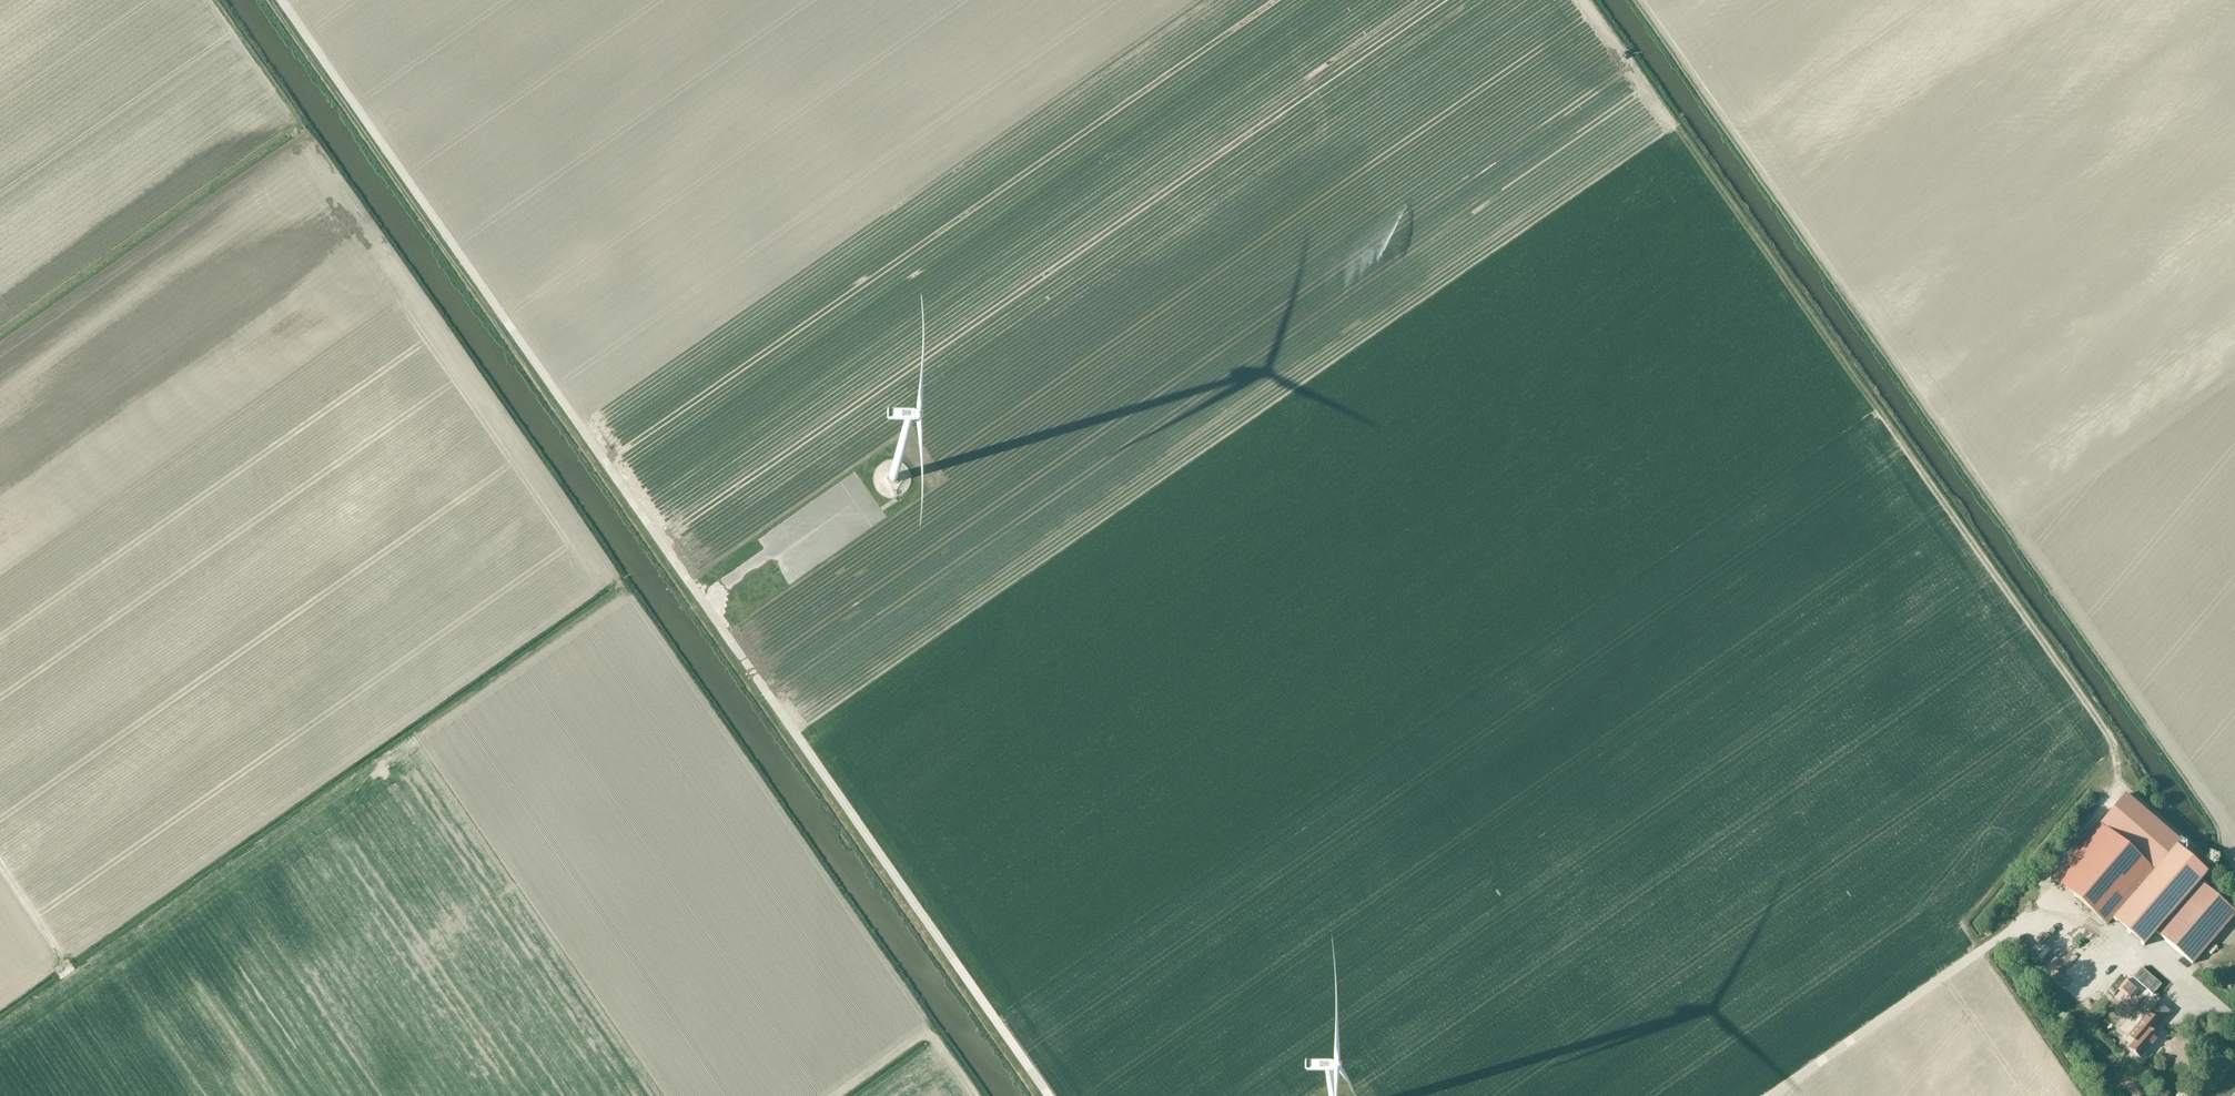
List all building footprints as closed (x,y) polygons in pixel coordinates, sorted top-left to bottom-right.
[(886,478),(886,479),(886,480),(886,481),(887,482),(887,483),(888,483),(888,484),(889,484),(890,485),(891,485),(892,485),(893,485),(894,485),(895,485),(896,484),(897,484),(897,483),(898,483),(898,482),(899,481),(899,480),(899,479),(899,478),(899,477),(899,476),(898,475),(898,474),(897,474),(896,473),(895,473),(895,472),(894,472),(893,472),(892,472),(891,472),(890,472),(890,473),(889,473),(888,473),(888,474),(887,474),(887,475),(887,476),(886,476),(886,477),(886,478)] [(2099,825),(2101,823),(2156,871),(2178,846),(2181,843),(2126,794),(2064,741),(1960,861),(2005,899),(2083,811),(2099,825)] [(2052,879),(2107,926),(2113,920),(2156,871),(2101,823),(2099,825),(2052,879)] [(2208,872),(2178,846),(2156,871),(2113,920),(2144,946),(2156,933),(2157,933),(2201,882),(2201,881),(2208,872)] [(2193,965),(2234,916),(2234,912),(2201,882),(2157,933),(2193,965)] [(2142,967),(2133,977),(2153,994),(2162,984),(2142,967)] [(2125,999),(2134,987),(2121,976),(2112,988),(2125,999)] [(2147,1028),(2129,1049),(2141,1060),(2160,1038),(2154,1033),(2162,1025),(2149,1014),(2141,1023),(2147,1028)]
